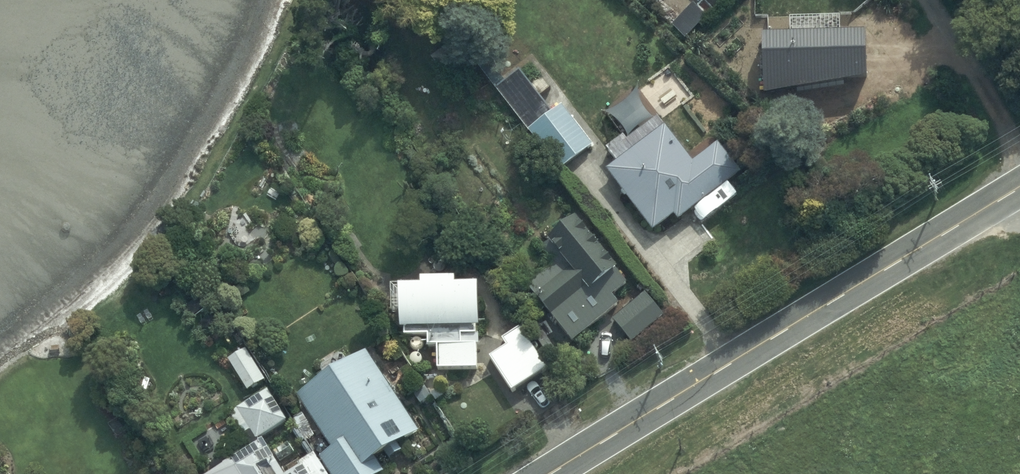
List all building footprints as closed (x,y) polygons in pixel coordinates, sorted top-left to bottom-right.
[(520,72),(496,90),(560,170),(593,145),(562,106),(552,113),(520,72)] [(637,85),(604,109),(624,136),(608,147),(618,162),(607,170),(652,231),(675,215),(678,220),(743,173),(720,141),(713,146),(708,138),(686,153),(637,85)] [(577,216),(549,238),(562,255),(525,283),(571,341),(620,303),(613,295),(630,282),(577,216)] [(423,274),(402,274),(402,316),(407,316),(407,323),(428,323),(428,334),(439,334),(439,356),(479,356),(479,332),(481,332),(481,274),(458,274),(458,266),(423,266),(423,274)] [(645,292),(613,320),(633,343),(665,316),(645,292)] [(526,334),(489,357),(512,393),(549,370),(526,334)] [(246,349),(227,361),(247,393),(267,380),(246,349)] [(297,395),(334,449),(322,458),(333,473),(377,473),(384,470),(378,461),(388,454),(391,460),(404,451),(399,445),(420,430),(365,350),(350,361),(344,353),(321,368),(326,376),(297,395)] [(230,414),(243,436),(245,434),(253,447),(209,473),(286,473),(279,463),(296,453),(288,441),(272,451),(262,436),(288,421),(269,390),(230,414)] [(317,457),(315,458),(313,455),(300,462),(302,465),(288,473),(328,473),(317,457)]
